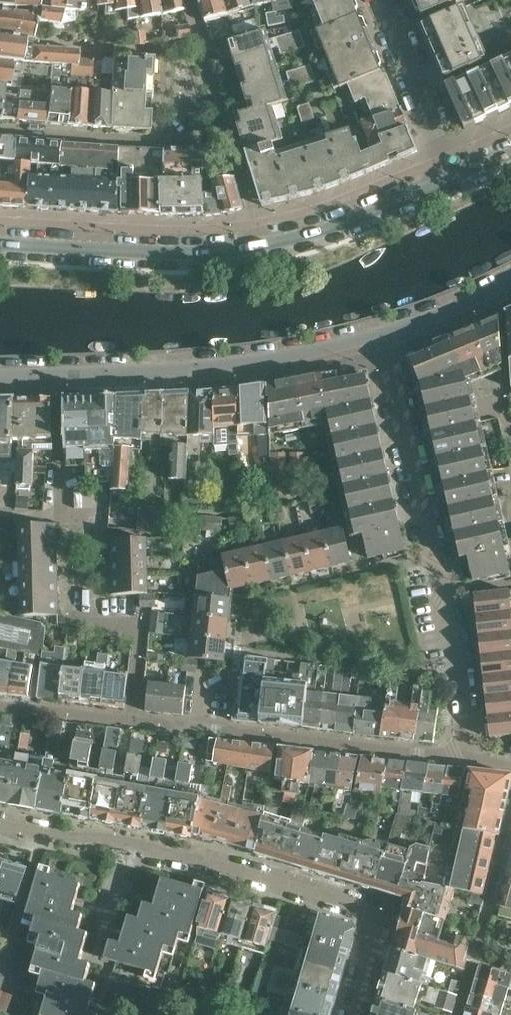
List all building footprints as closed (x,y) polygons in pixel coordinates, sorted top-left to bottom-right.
[(13,11),(13,6),(40,8),(40,0),(0,0),(0,9),(13,11)] [(49,8),(63,10),(78,11),(81,12),(81,8),(81,5),(82,0),(50,0),(49,8)] [(95,0),(95,7),(104,7),(103,17),(113,17),(113,12),(112,0),(95,0)] [(113,12),(125,11),(127,20),(136,19),(133,0),(112,0),(113,12)] [(136,19),(161,15),(161,14),(158,0),(133,0),(136,19)] [(161,14),(184,10),(184,9),(181,0),(158,0),(161,14)] [(205,20),(229,13),(224,0),(199,0),(205,20)] [(229,13),(253,6),(251,0),(224,0),(229,13)] [(318,11),(321,17),(325,27),(357,14),(356,10),(358,7),(356,0),(313,0),(318,11)] [(416,11),(420,12),(422,16),(461,0),(411,0),(416,11)] [(420,24),(466,129),(510,107),(510,19),(502,0),(475,0),(420,24)] [(26,38),(34,39),(36,16),(37,8),(31,7),(31,13),(13,11),(0,9),(0,34),(26,38)] [(40,8),(39,20),(39,21),(60,24),(63,10),(49,8),(40,8)] [(281,10),(273,11),(275,22),(283,21),(281,10)] [(273,11),(265,12),(267,23),(275,22),(273,11)] [(325,27),(317,31),(340,87),(348,84),(381,71),(379,67),(382,64),(363,18),(359,18),(357,14),(325,27)] [(188,36),(188,35),(191,34),(188,24),(176,26),(177,37),(188,36)] [(267,29),(228,41),(233,58),(272,46),(267,29)] [(299,31),(287,34),(290,41),(301,38),(299,31)] [(13,61),(22,62),(71,65),(70,75),(90,78),(92,60),(78,59),(78,49),(24,45),(26,38),(0,34),(0,59),(13,61)] [(287,34),(276,37),(278,44),(290,41),(287,34)] [(301,38),(290,41),(292,48),(303,45),(301,38)] [(290,41),(278,44),(280,51),(292,48),(290,41)] [(272,46),(233,58),(239,75),(277,63),(272,46)] [(113,54),(111,93),(109,128),(150,130),(151,110),(152,77),(154,56),(113,54)] [(4,85),(10,87),(11,73),(21,74),(22,73),(49,76),(51,65),(25,63),(13,61),(0,59),(0,84),(4,85)] [(277,63),(239,75),(244,92),(282,80),(277,63)] [(299,69),(302,77),(313,73),(311,65),(299,69)] [(299,69),(287,72),(289,80),(302,77),(299,69)] [(383,75),(381,71),(348,84),(355,103),(366,99),(374,117),(400,109),(387,75),(383,75)] [(316,81),(313,73),(302,77),(304,85),(316,81)] [(304,85),(302,77),(289,80),(292,89),(304,85)] [(282,80),(244,92),(250,110),(288,98),(282,80)] [(48,94),(45,122),(66,124),(69,91),(49,89),(48,94)] [(69,91),(66,124),(87,126),(89,92),(69,90),(69,91)] [(19,91),(18,97),(15,120),(45,122),(48,94),(19,91)] [(89,92),(87,126),(109,128),(111,93),(89,92)] [(0,113),(0,118),(15,120),(18,97),(3,95),(0,113)] [(250,110),(234,114),(240,133),(278,121),(273,105),(289,100),(288,98),(250,110)] [(299,106),(286,110),(289,118),(301,114),(299,106)] [(407,126),(400,109),(374,117),(368,118),(361,122),(369,141),(380,136),(407,126)] [(304,122),(301,114),(289,118),(291,126),(304,122)] [(278,121),(240,133),(246,151),(273,143),(284,139),(278,121)] [(273,143),(246,151),(248,160),(249,159),(250,163),(249,164),(262,204),(295,197),(295,196),(299,195),(299,196),(316,192),(321,190),(321,189),(325,188),(325,189),(341,183),(347,181),(346,180),(350,178),(350,179),(367,172),(379,167),(372,147),(362,151),(357,136),(354,138),(351,126),(327,133),(329,139),(277,154),(273,143)] [(408,127),(407,126),(380,136),(382,143),(372,147),(379,167),(417,151),(410,135),(411,135),(408,127)] [(9,161),(16,162),(18,138),(0,136),(0,159),(9,161)] [(16,162),(32,163),(61,166),(62,144),(18,138),(16,162)] [(62,144),(61,166),(53,166),(52,176),(119,180),(119,176),(120,162),(120,147),(62,144)] [(119,180),(119,181),(119,189),(123,189),(122,209),(124,209),(124,212),(161,214),(160,181),(160,180),(164,180),(164,149),(120,147),(120,162),(119,176),(119,180)] [(164,148),(164,149),(164,180),(183,180),(193,179),(194,168),(206,168),(206,162),(205,147),(164,148)] [(0,175),(5,175),(5,173),(8,173),(9,161),(0,159),(0,175)] [(16,175),(16,185),(30,186),(30,174),(32,174),(32,163),(16,162),(15,175),(16,175)] [(0,175),(0,205),(29,207),(30,186),(16,185),(16,175),(8,175),(8,173),(5,173),(5,175),(0,175)] [(32,175),(30,174),(30,186),(29,207),(39,208),(41,210),(47,211),(50,208),(120,212),(120,209),(119,189),(119,181),(119,180),(52,176),(32,175)] [(235,177),(217,179),(224,212),(244,209),(235,177)] [(160,180),(160,181),(161,214),(186,214),(204,214),(204,215),(206,215),(204,193),(203,179),(193,179),(183,180),(164,180),(160,180)] [(203,179),(204,193),(206,215),(224,212),(217,179),(206,180),(203,179)] [(499,315),(474,326),(491,369),(502,364),(499,315)] [(474,326),(448,336),(450,341),(465,374),(466,379),(491,369),(474,326)] [(414,367),(420,383),(421,384),(427,409),(471,399),(466,379),(465,374),(450,341),(415,356),(419,365),(414,367)] [(322,374),(295,379),(303,423),(329,418),(327,410),(330,410),(324,382),(322,374)] [(361,376),(324,382),(330,410),(327,410),(329,418),(333,437),(378,427),(368,385),(363,385),(361,376)] [(295,379),(267,385),(267,399),(270,399),(270,429),(303,423),(295,379)] [(267,385),(237,389),(239,426),(255,426),(255,436),(258,436),(270,435),(270,429),(270,399),(267,399),(267,385)] [(237,389),(214,391),(214,428),(214,436),(215,443),(214,443),(214,445),(229,445),(229,455),(239,455),(239,426),(237,389)] [(188,445),(188,454),(201,454),(201,443),(214,443),(215,443),(214,436),(214,428),(214,391),(190,393),(189,436),(188,437),(188,445)] [(164,396),(162,436),(188,437),(189,436),(190,393),(167,394),(164,396)] [(98,398),(64,398),(65,435),(64,435),(64,438),(65,438),(65,449),(85,448),(86,482),(94,482),(94,451),(103,451),(103,448),(114,448),(116,439),(118,396),(107,397),(102,398),(102,397),(98,397),(98,398)] [(118,396),(116,439),(114,448),(111,490),(130,491),(133,440),(143,440),(143,435),(145,397),(144,396),(143,396),(128,396),(128,397),(124,397),(123,397),(118,397),(118,396)] [(145,397),(143,435),(143,440),(152,441),(151,449),(162,450),(162,436),(164,396),(145,397)] [(12,459),(13,441),(15,405),(15,399),(0,400),(0,458),(12,459)] [(15,405),(13,441),(19,440),(17,486),(33,486),(34,451),(51,451),(52,440),(51,399),(15,399),(15,405)] [(471,399),(427,409),(438,459),(482,449),(471,399)] [(378,427),(333,437),(345,487),(389,477),(378,427)] [(270,435),(258,436),(259,448),(271,448),(270,435)] [(171,444),(171,445),(169,479),(187,480),(188,454),(188,445),(171,444)] [(482,449),(438,459),(450,509),(494,499),(482,449)] [(272,453),(273,496),(287,496),(286,453),(272,453)] [(305,453),(290,453),(291,493),(306,493),(305,453)] [(141,467),(139,505),(153,506),(155,468),(141,467)] [(389,477),(345,487),(356,536),(363,535),(368,557),(405,549),(389,477)] [(268,495),(258,494),(258,505),(268,503),(268,495)] [(203,499),(185,498),(185,507),(203,508),(203,499)] [(224,499),(210,498),(209,507),(217,508),(225,508),(224,499)] [(325,510),(322,498),(315,499),(318,512),(325,510)] [(16,499),(16,508),(29,509),(30,499),(16,499)] [(318,512),(315,499),(308,501),(311,514),(318,512)] [(494,499),(450,509),(461,558),(468,557),(505,548),(494,499)] [(285,520),(282,507),(275,508),(278,521),(285,520)] [(278,521),(275,508),(268,510),(271,523),(278,521)] [(201,516),(200,530),(222,532),(223,518),(201,516)] [(246,528),(243,516),(236,517),(239,530),(246,528)] [(239,530),(236,517),(228,519),(232,531),(239,530)] [(56,524),(18,524),(19,542),(56,542),(56,524)] [(343,527),(323,531),(331,566),(351,562),(343,527)] [(323,531),(303,536),(311,571),(331,566),(323,531)] [(206,532),(207,545),(218,544),(218,532),(206,532)] [(303,536),(283,540),(291,575),(311,571),(303,536)] [(147,538),(110,539),(110,557),(148,557),(147,538)] [(283,540),(263,545),(271,580),(291,575),(283,540)] [(56,542),(19,542),(19,561),(57,560),(56,542)] [(263,545),(242,550),(250,585),(271,580),(263,545)] [(505,548),(468,557),(474,580),(510,571),(505,548)] [(222,554),(222,555),(230,589),(231,589),(232,590),(232,589),(250,585),(242,550),(222,554)] [(198,576),(196,595),(230,599),(232,590),(231,589),(230,589),(222,555),(200,561),(198,576)] [(148,557),(110,557),(111,576),(148,575),(148,557)] [(57,560),(19,561),(20,579),(57,578),(57,560)] [(148,575),(111,576),(111,594),(140,594),(149,593),(148,575)] [(57,578),(20,579),(20,598),(58,597),(57,578)] [(477,614),(510,610),(510,607),(509,590),(474,593),(477,614)] [(149,593),(140,594),(141,608),(156,607),(156,593),(149,593)] [(195,594),(193,616),(229,620),(231,599),(230,599),(196,595),(195,594)] [(58,597),(20,598),(20,616),(58,615),(58,597)] [(477,614),(479,634),(510,631),(510,610),(477,614)] [(8,649),(25,653),(36,655),(42,656),(43,652),(46,624),(0,613),(0,648),(8,649)] [(167,614),(153,613),(150,635),(164,636),(167,614)] [(183,636),(190,637),(227,641),(229,620),(193,616),(185,615),(183,636)] [(479,634),(481,655),(510,652),(510,631),(479,634)] [(190,637),(188,658),(198,659),(225,662),(227,641),(190,637)] [(41,663),(38,698),(60,700),(63,666),(66,647),(56,646),(55,653),(43,652),(42,656),(41,663)] [(10,695),(15,663),(17,651),(8,649),(6,662),(0,661),(0,693),(10,695)] [(75,649),(66,649),(65,661),(74,662),(75,649)] [(481,655),(484,675),(510,672),(510,652),(481,655)] [(15,663),(10,695),(29,697),(30,693),(34,666),(36,655),(25,653),(24,665),(15,663)] [(85,668),(81,703),(103,705),(106,671),(108,654),(97,653),(96,670),(85,668)] [(241,654),(233,720),(304,726),(307,692),(308,684),(310,664),(241,654)] [(168,666),(169,657),(149,655),(148,664),(168,666)] [(181,658),(170,657),(170,667),(180,669),(181,658)] [(183,657),(182,671),(197,673),(198,659),(188,658),(183,657)] [(307,692),(304,726),(319,728),(324,694),(316,693),(319,665),(310,664),(307,692)] [(63,666),(60,700),(81,703),(85,668),(63,666)] [(324,694),(319,728),(337,731),(341,696),(343,678),(344,669),(335,668),(335,677),(333,695),(324,694)] [(341,696),(337,731),(354,733),(357,708),(358,698),(349,696),(353,670),(344,669),(343,678),(341,696)] [(361,670),(360,677),(360,684),(383,687),(384,674),(361,670)] [(103,705),(124,708),(128,673),(106,671),(103,705)] [(387,701),(385,711),(381,737),(399,739),(404,703),(410,675),(393,672),(387,701)] [(484,675),(486,696),(510,693),(510,672),(484,675)] [(428,676),(427,683),(442,685),(443,678),(428,676)] [(149,682),(146,712),(165,714),(168,684),(149,682)] [(168,684),(165,714),(183,716),(186,686),(168,684)] [(404,703),(399,739),(416,741),(421,705),(423,692),(423,690),(408,687),(404,703)] [(416,741),(434,743),(439,707),(431,706),(432,693),(423,692),(421,705),(416,741)] [(486,696),(488,716),(510,714),(510,693),(486,696)] [(357,708),(354,733),(381,737),(385,711),(357,708)] [(488,716),(490,737),(510,735),(510,714),(488,716)] [(61,738),(64,722),(52,720),(49,736),(61,738)] [(0,728),(0,746),(11,748),(15,727),(1,724),(0,728)] [(100,770),(91,819),(116,824),(123,784),(125,774),(114,773),(117,752),(121,728),(107,727),(103,749),(100,770)] [(32,735),(22,734),(20,749),(31,750),(32,735)] [(44,767),(36,810),(63,814),(70,763),(57,761),(61,738),(49,736),(45,758),(44,767)] [(70,763),(63,814),(91,819),(100,770),(89,767),(93,746),(94,740),(74,736),(73,742),(70,763)] [(123,784),(116,824),(142,828),(149,788),(150,781),(139,778),(142,756),(139,755),(142,738),(132,736),(129,754),(125,774),(123,784)] [(183,747),(196,748),(197,738),(185,737),(183,747)] [(205,765),(219,768),(219,763),(270,775),(274,752),(275,746),(219,740),(210,739),(205,765)] [(278,752),(275,779),(284,781),(283,792),(286,793),(290,793),(291,782),(297,749),(279,747),(278,752)] [(297,749),(291,782),(290,793),(295,795),(296,795),(296,794),(299,795),(301,783),(309,785),(314,751),(297,749)] [(314,751),(309,785),(309,787),(315,787),(311,804),(319,805),(322,788),(329,753),(314,751)] [(9,805),(18,754),(6,752),(4,761),(0,760),(0,803),(9,805)] [(329,753),(322,788),(329,789),(325,806),(334,806),(336,790),(343,754),(329,753)] [(18,754),(9,805),(36,810),(44,767),(45,758),(31,756),(18,754)] [(343,754),(336,790),(334,806),(342,807),(345,791),(351,792),(358,759),(358,756),(343,754)] [(361,760),(355,792),(380,795),(382,787),(389,760),(362,757),(362,760),(361,760)] [(149,788),(142,828),(167,833),(174,793),(176,785),(164,783),(168,761),(154,758),(150,781),(149,788)] [(389,760),(382,787),(395,789),(401,790),(408,762),(389,760)] [(408,762),(401,790),(402,790),(399,803),(396,813),(406,815),(411,791),(422,793),(428,765),(408,762)] [(174,793),(167,833),(193,837),(193,835),(200,799),(200,797),(202,787),(190,784),(193,765),(181,763),(176,785),(174,793)] [(441,796),(448,767),(428,765),(422,793),(441,796)] [(459,798),(466,769),(450,767),(448,767),(441,796),(437,819),(444,820),(446,806),(457,807),(459,798)] [(464,790),(508,794),(510,780),(510,774),(469,769),(464,790)] [(228,803),(231,786),(224,784),(221,801),(228,803)] [(460,808),(468,810),(503,815),(508,794),(464,790),(460,808)] [(286,793),(284,802),(293,804),(295,795),(290,793),(286,793)] [(200,799),(193,835),(201,837),(201,836),(203,837),(205,839),(210,840),(212,839),(215,840),(221,804),(200,799)] [(359,806),(349,803),(343,818),(355,820),(359,806)] [(221,804),(215,840),(224,843),(225,845),(231,846),(233,845),(235,846),(242,810),(221,804)] [(455,827),(463,829),(498,836),(503,815),(468,810),(460,808),(455,827)] [(417,815),(416,820),(435,823),(438,812),(419,809),(417,815)] [(242,810),(235,846),(237,846),(238,848),(244,850),(246,849),(248,849),(248,850),(255,852),(263,816),(242,810)] [(383,814),(372,812),(369,821),(380,824),(383,814)] [(408,816),(406,815),(396,813),(394,824),(407,827),(408,816)] [(263,816),(255,852),(255,854),(291,864),(295,849),(289,847),(291,839),(285,838),(289,824),(263,816)] [(442,845),(446,825),(436,823),(433,843),(442,845)] [(314,871),(325,835),(289,824),(285,838),(291,839),(289,847),(295,849),(291,864),(314,871)] [(454,827),(449,847),(494,855),(498,836),(463,829),(455,827),(454,827)] [(339,835),(338,838),(325,835),(315,871),(337,878),(342,862),(348,864),(350,857),(356,859),(361,841),(339,835)] [(342,862),(337,878),(373,889),(387,844),(373,840),(372,844),(361,841),(356,859),(350,857),(348,864),(342,862)] [(387,844),(373,889),(397,896),(406,868),(415,870),(417,863),(427,865),(430,848),(417,844),(411,848),(410,851),(387,844)] [(449,847),(445,867),(462,870),(489,875),(494,855),(449,847)] [(12,865),(5,862),(0,877),(0,916),(5,901),(15,904),(28,869),(25,868),(24,866),(17,864),(15,865),(12,864),(12,865)] [(445,867),(440,887),(455,890),(472,893),(478,894),(483,895),(484,895),(489,875),(462,870),(445,867)] [(406,868),(397,896),(406,899),(404,908),(445,920),(446,921),(455,890),(423,884),(425,877),(414,874),(415,870),(406,868)] [(25,917),(35,921),(36,918),(77,931),(82,915),(72,912),(80,884),(38,872),(25,917)] [(505,873),(497,905),(506,907),(504,917),(510,919),(510,874),(505,873)] [(143,903),(138,919),(180,933),(190,936),(203,890),(161,878),(153,906),(143,903)] [(197,924),(198,928),(205,930),(203,937),(219,941),(221,935),(231,898),(228,897),(227,894),(222,892),(218,894),(207,891),(197,924)] [(478,894),(472,893),(469,902),(481,905),(483,895),(478,894)] [(231,898),(221,935),(219,941),(242,948),(243,941),(254,905),(251,904),(249,900),(244,899),(241,901),(231,898)] [(276,916),(271,933),(282,937),(288,918),(291,918),(294,907),(279,903),(277,912),(276,916)] [(254,905),(243,941),(242,948),(265,955),(266,948),(267,948),(271,933),(276,916),(277,912),(274,911),(272,907),(266,905),(263,908),(254,905)] [(404,908),(392,947),(436,961),(458,968),(463,970),(472,941),(432,929),(433,924),(443,926),(445,920),(404,908)] [(306,937),(312,939),(350,950),(356,929),(357,929),(354,923),(352,924),(313,913),(310,924),(291,918),(286,931),(306,937)] [(180,933),(138,919),(128,916),(120,943),(109,940),(104,958),(156,974),(165,946),(175,949),(180,933)] [(36,918),(35,921),(30,937),(40,940),(33,967),(43,970),(85,982),(85,981),(90,965),(80,962),(88,934),(77,931),(36,918)] [(299,960),(306,963),(343,974),(350,950),(312,939),(306,937),(286,931),(282,943),(302,949),(299,960)] [(392,947),(385,973),(420,984),(423,976),(431,979),(436,961),(392,947)] [(270,978),(299,986),(336,997),(343,974),(306,963),(299,960),(295,971),(274,965),(270,978)] [(475,979),(509,989),(510,990),(510,975),(504,973),(505,971),(494,968),(494,970),(480,966),(475,979)] [(43,970),(38,986),(48,989),(41,1014),(98,1014),(88,1011),(96,984),(85,981),(85,982),(43,970)] [(385,973),(377,999),(417,1012),(417,1011),(418,1011),(422,1001),(436,1005),(435,1007),(451,1012),(456,996),(449,993),(422,984),(420,984),(385,973)] [(181,982),(170,978),(163,998),(144,991),(135,1014),(169,1014),(181,982)] [(292,1010),(292,1011),(307,1014),(330,1014),(336,997),(299,986),(270,978),(267,991),(287,997),(284,1008),(292,1010)] [(475,979),(471,994),(505,1003),(509,989),(475,979)] [(456,996),(460,983),(453,981),(449,993),(456,996)] [(195,991),(181,987),(176,1001),(191,1005),(195,991)] [(467,1008),(493,1014),(494,1014),(510,1014),(510,1012),(503,1009),(505,1003),(471,994),(467,1008)] [(372,1014),(423,1014),(423,1013),(417,1012),(377,999),(372,1014)]
